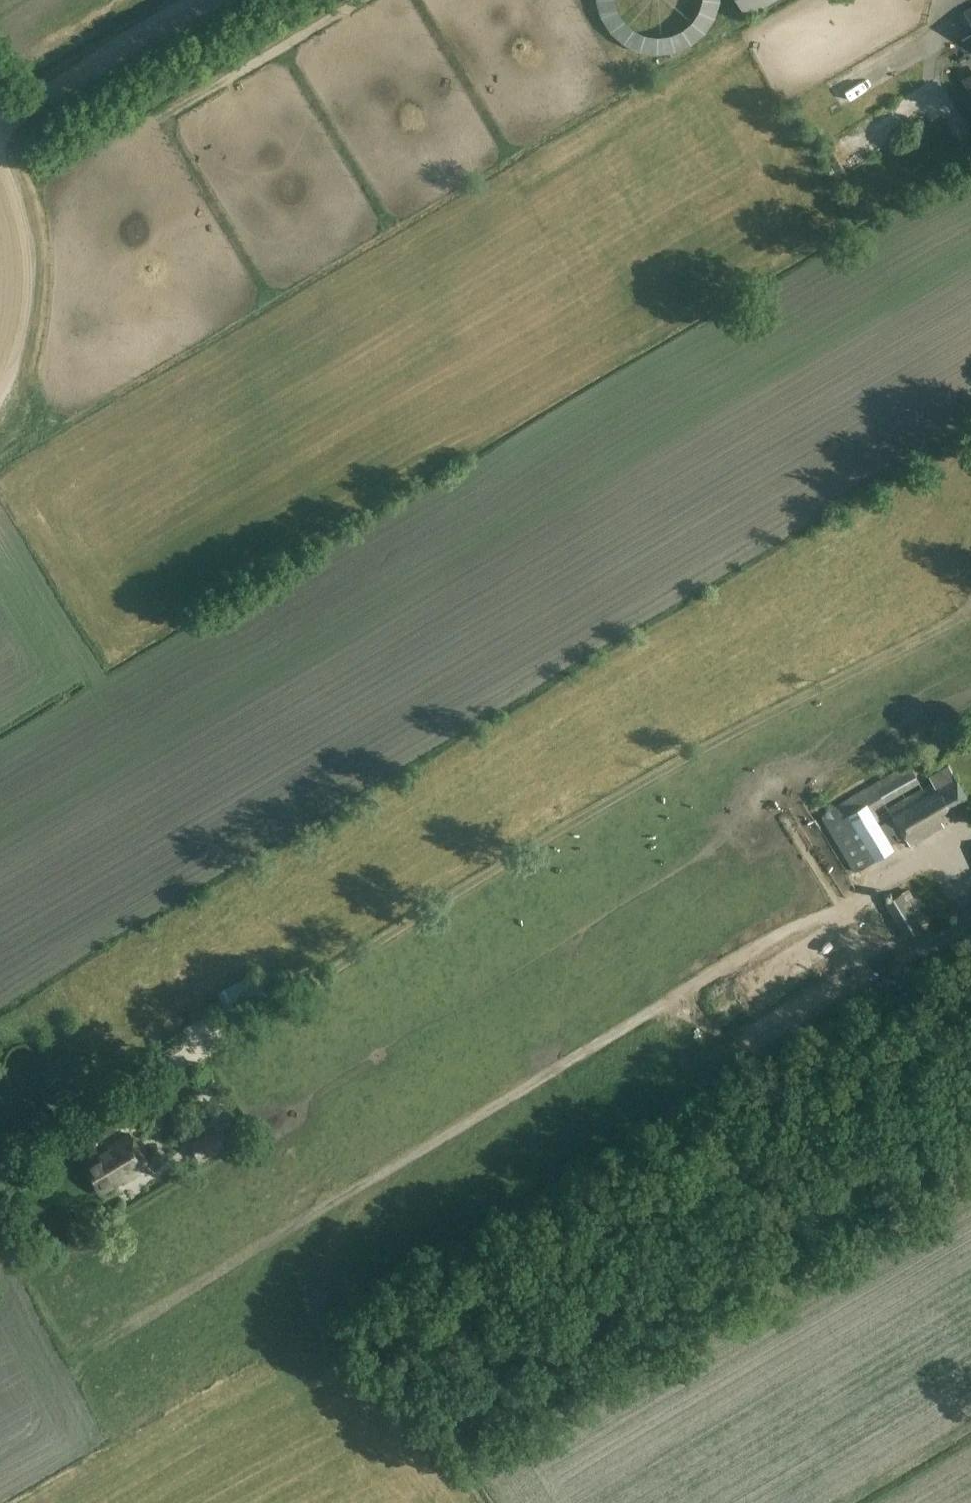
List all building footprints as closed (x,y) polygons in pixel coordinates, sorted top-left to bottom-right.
[(747,16),(773,0),(738,0),(747,16)] [(893,849),(907,841),(909,845),(943,825),(941,820),(970,803),(948,765),(928,776),(932,782),(888,808),(885,804),(920,783),(912,769),(907,765),(849,799),(820,816),(856,872),(894,849),(893,849)] [(904,939),(922,928),(901,894),(884,904),(904,939)] [(253,973),(218,993),(235,1022),(269,1002),(253,973)] [(202,1163),(241,1139),(227,1117),(189,1140),(202,1163)] [(139,1166),(146,1162),(130,1134),(107,1147),(109,1152),(100,1157),(98,1153),(81,1163),(99,1194),(121,1181),(122,1183),(142,1171),(139,1166)]
